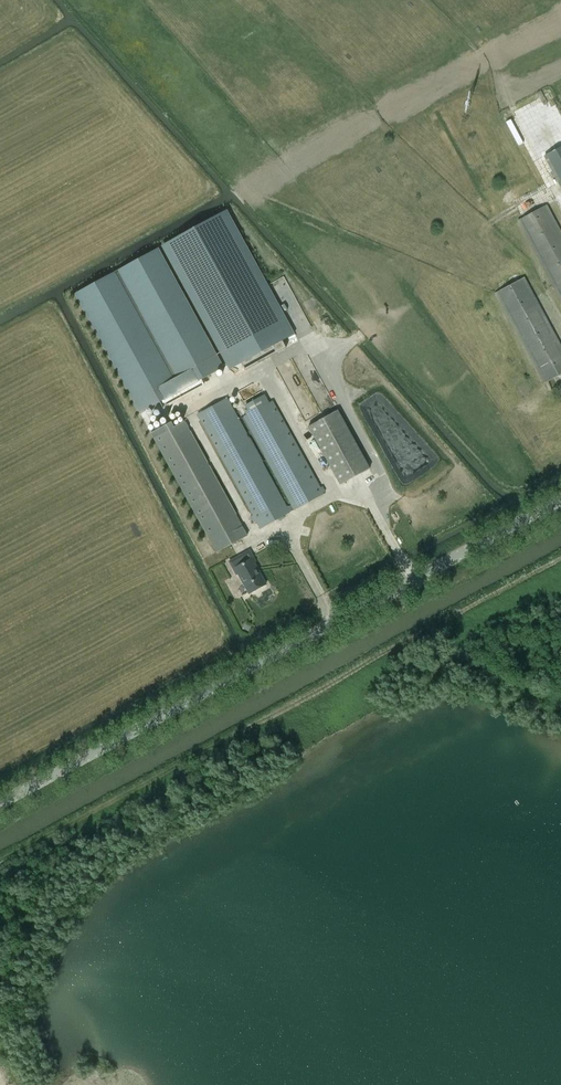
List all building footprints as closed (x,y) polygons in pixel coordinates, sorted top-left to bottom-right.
[(560,188),(560,146),(544,155),(560,188)] [(560,301),(560,230),(548,205),(518,221),(560,301)] [(231,212),(167,245),(234,368),(253,357),(257,364),(283,350),(280,343),(299,333),(231,212)] [(197,389),(194,383),(219,369),(153,251),(70,298),(136,415),(161,401),(164,407),(197,389)] [(560,374),(560,344),(525,277),(495,293),(544,383),(560,374)] [(332,406),(316,378),(304,384),(320,413),(332,406)] [(261,529),(324,494),(274,400),(270,403),(265,394),(245,405),(248,410),(245,412),(247,415),(243,417),(291,505),(288,507),(227,398),(197,415),(253,515),(251,517),(254,523),(256,521),(261,529)] [(378,436),(418,472),(434,454),(406,429),(395,420),(396,418),(377,402),(370,410),(382,422),(374,431),(379,435),(378,436)] [(370,468),(338,410),(309,426),(341,484),(370,468)] [(217,553),(247,537),(184,422),(154,439),(217,553)] [(254,562),(256,562),(250,550),(230,561),(237,574),(239,573),(250,594),(267,584),(254,562)]
